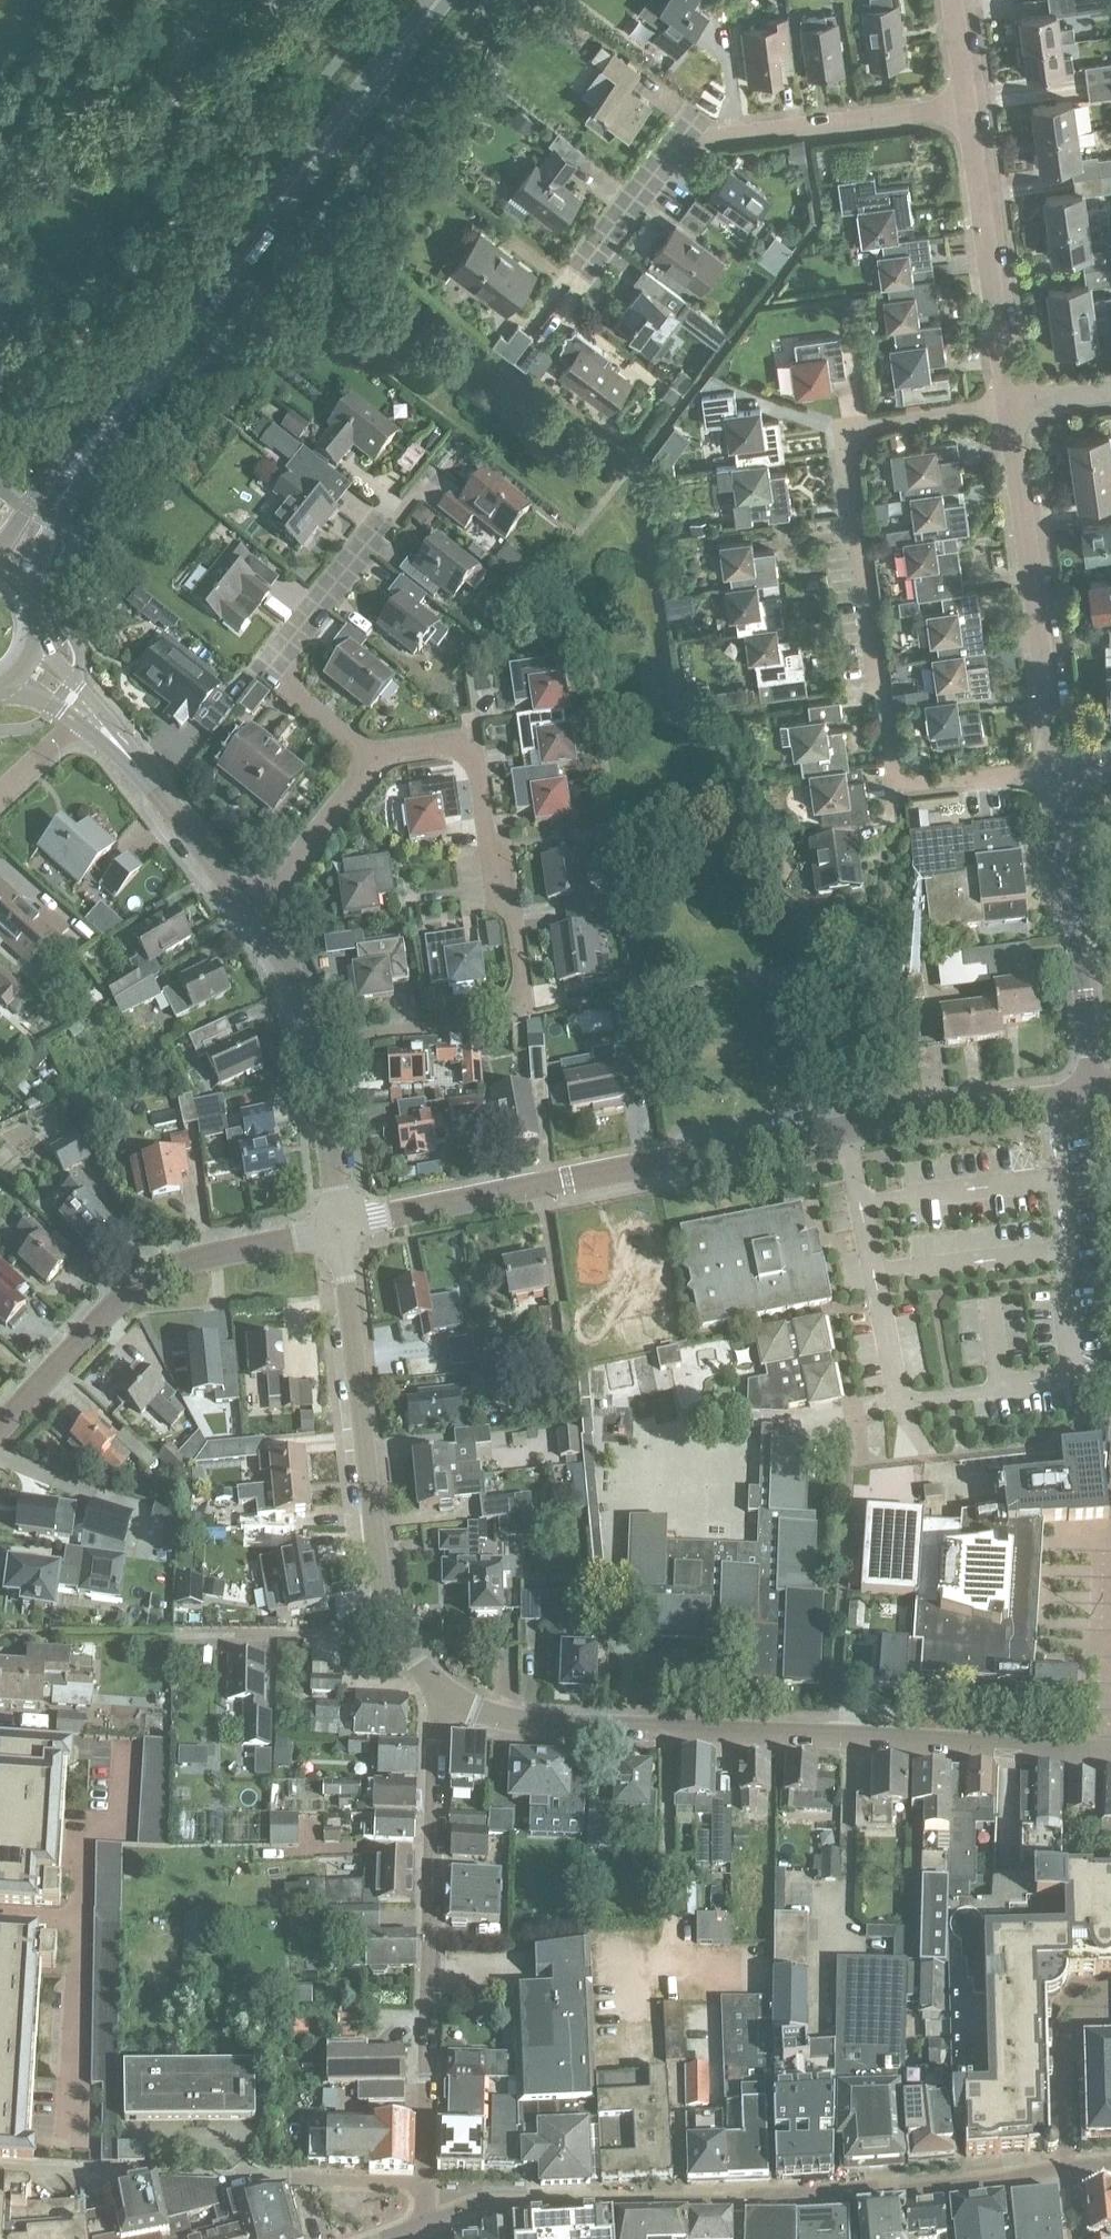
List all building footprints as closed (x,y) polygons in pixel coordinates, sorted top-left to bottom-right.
[(646,10),(664,24),(654,39),(677,56),(709,14),(694,3),(696,0),(653,0),(646,10)] [(864,9),(871,67),(902,63),(898,32),(900,31),(897,5),(893,6),(892,0),(871,0),(872,8),(864,9)] [(1078,12),(1110,8),(1110,0),(1076,0),(1078,12)] [(709,2),(712,31),(725,30),(721,1),(709,2)] [(1021,18),(1021,19),(1015,20),(1017,35),(1023,34),(1025,47),(1061,41),(1076,39),(1074,26),(1059,28),(1057,12),(1021,18)] [(836,22),(827,23),(827,22),(836,21),(835,13),(826,15),(826,14),(801,17),(803,27),(810,75),(843,70),(836,22)] [(768,20),(768,26),(743,29),(750,83),(781,78),(778,50),(791,48),(787,17),(768,20)] [(1025,47),(1019,48),(1021,63),(1027,62),(1029,75),(1065,70),(1065,71),(1074,70),(1072,56),(1063,57),(1061,42),(1061,41),(1025,47)] [(594,106),(585,119),(610,138),(619,125),(630,134),(653,104),(630,86),(641,73),(613,52),(603,65),(602,66),(616,77),(594,105),(593,106),(594,106)] [(1110,80),(1110,62),(1085,66),(1087,83),(1110,80)] [(1087,83),(1090,100),(1110,97),(1110,80),(1087,83)] [(1038,137),(1076,132),(1072,101),(1033,107),(1038,137)] [(520,110),(511,123),(525,134),(535,121),(520,110)] [(1076,132),(1038,137),(1042,168),(1081,162),(1076,132)] [(555,148),(541,167),(537,164),(514,195),(558,229),(581,198),(562,183),(576,164),(555,148)] [(1099,158),(1101,174),(1110,173),(1110,157),(1099,158)] [(768,200),(730,170),(710,197),(748,226),(768,200)] [(1101,174),(1103,191),(1110,190),(1110,173),(1101,174)] [(876,188),(874,175),(837,180),(841,211),(858,209),(863,245),(882,242),(898,240),(896,226),(913,224),(908,184),(876,188)] [(1083,190),(1076,191),(1046,195),(1050,227),(1109,218),(1110,219),(1108,205),(1085,208),(1083,190)] [(696,196),(688,207),(707,222),(716,212),(696,196)] [(707,222),(688,207),(679,218),(699,233),(707,222)] [(1110,220),(1110,219),(1109,218),(1050,227),(1055,258),(1092,253),(1090,236),(1103,235),(1101,221),(1110,220)] [(676,227),(654,255),(689,281),(685,287),(696,296),(700,290),(722,261),(676,227)] [(534,275),(480,235),(454,270),(507,310),(534,275)] [(884,254),(877,255),(881,286),(882,288),(888,287),(914,283),(912,269),(933,266),(929,236),(898,240),(882,242),(884,254)] [(622,314),(616,322),(654,351),(679,319),(681,317),(690,304),(667,286),(644,269),(635,281),(643,287),(622,314)] [(914,283),(888,287),(890,297),(883,298),(887,331),(894,330),(921,326),(919,313),(939,310),(935,280),(914,283)] [(1050,288),(1054,319),(1108,311),(1110,310),(1110,295),(1092,298),(1090,286),(1089,283),(1086,283),(1050,288)] [(868,290),(856,291),(857,303),(869,301),(868,290)] [(1108,311),(1054,319),(1058,350),(1098,344),(1096,329),(1110,327),(1108,311)] [(921,326),(894,330),(896,346),(890,347),(895,384),(901,383),(904,401),(951,394),(948,376),(932,378),(930,365),(947,363),(941,324),(921,326)] [(508,339),(501,334),(493,344),(514,360),(532,337),(518,326),(508,339)] [(564,345),(561,349),(562,354),(571,362),(562,375),(610,411),(631,382),(601,360),(607,353),(576,329),(572,334),(566,335),(563,338),(564,345)] [(532,337),(514,360),(526,370),(544,347),(532,337)] [(841,337),(795,343),(797,359),(790,360),(795,397),(831,392),(829,379),(846,376),(845,363),(841,363),(840,354),(844,354),(841,337)] [(724,359),(718,374),(725,377),(731,362),(724,359)] [(681,368),(670,383),(679,390),(690,375),(681,368)] [(733,382),(712,373),(702,386),(702,387),(733,383),(733,382)] [(329,427),(330,428),(314,448),(337,466),(353,446),(374,463),(397,434),(352,397),(329,427)] [(768,460),(768,461),(784,459),(782,442),(779,443),(778,433),(781,433),(779,420),(763,423),(761,407),(724,412),(729,450),(736,449),(738,463),(739,464),(768,460)] [(292,414),(281,427),(299,441),(310,427),(292,414)] [(263,420),(253,433),(259,437),(269,424),(263,420)] [(273,425),(260,442),(272,452),(274,449),(285,435),(273,425)] [(903,432),(890,434),(892,447),(905,445),(903,432)] [(1072,439),(1076,472),(1110,467),(1110,450),(1109,434),(1072,439)] [(929,447),(891,453),(896,485),(900,485),(902,496),(910,495),(941,491),(963,488),(956,442),(929,446),(929,447)] [(288,506),(271,527),(300,550),(324,520),(327,522),(337,509),(335,508),(321,496),(337,476),(303,449),(291,463),(287,470),(285,472),(289,475),(274,494),(288,506)] [(395,481),(408,492),(425,470),(413,459),(395,481)] [(732,466),(718,468),(721,485),(734,484),(736,502),(735,502),(738,524),(752,522),(751,517),(770,514),(770,519),(790,517),(789,512),(792,511),(789,494),(786,495),(785,486),(788,486),(786,472),(770,474),(768,461),(768,460),(739,464),(738,463),(731,464),(732,466)] [(1076,472),(1081,506),(1110,502),(1110,467),(1076,472)] [(484,474),(460,504),(450,496),(439,509),(465,530),(475,517),(505,541),(530,510),(484,474)] [(173,489),(161,491),(163,503),(175,501),(173,489)] [(943,505),(941,491),(910,495),(915,527),(921,526),(923,538),(935,537),(969,532),(965,502),(943,505)] [(888,499),(871,501),(873,518),(890,516),(888,499)] [(350,503),(336,520),(353,535),(368,518),(350,503)] [(421,507),(412,519),(426,531),(436,518),(421,507)] [(706,521),(691,523),(692,534),(707,532),(706,521)] [(1084,527),(1089,560),(1110,557),(1110,523),(1084,527)] [(904,549),(895,551),(898,572),(907,570),(908,574),(915,573),(916,584),(918,598),(942,595),(964,592),(962,578),(958,548),(956,534),(935,537),(923,538),(903,541),(904,549)] [(411,559),(400,572),(434,599),(441,591),(453,601),(465,586),(474,593),(487,576),(440,539),(439,541),(419,565),(418,564),(411,559)] [(758,583),(779,581),(775,551),(755,554),(753,539),(719,544),(723,575),(730,574),(732,586),(758,583)] [(474,545),(468,552),(481,562),(487,556),(474,545)] [(227,557),(193,600),(221,622),(222,620),(239,633),(249,621),(246,619),(258,605),(260,607),(270,595),(268,593),(270,590),(248,573),(258,562),(236,546),(227,557)] [(1091,582),(1095,615),(1110,613),(1110,579),(1091,582)] [(399,604),(378,630),(413,657),(427,640),(431,643),(438,648),(449,634),(418,609),(426,599),(401,580),(389,595),(399,604)] [(518,580),(512,587),(513,595),(520,601),(530,589),(518,580)] [(758,583),(732,586),(725,587),(729,619),(737,618),(738,630),(745,629),(777,625),(777,626),(785,625),(781,594),(760,597),(758,583)] [(155,602),(139,589),(127,605),(143,617),(155,602)] [(944,610),(926,612),(931,645),(937,644),(939,656),(966,652),(982,649),(986,649),(982,618),(978,590),(964,592),(942,595),(944,610)] [(680,594),(665,596),(667,618),(683,616),(680,594)] [(776,625),(746,629),(750,660),(757,659),(759,681),(761,699),(803,693),(802,686),(800,676),(804,675),(799,637),(778,640),(776,625)] [(159,653),(138,680),(165,702),(167,699),(176,706),(174,709),(167,718),(181,729),(188,720),(191,722),(193,720),(214,737),(238,707),(217,690),(218,689),(215,687),(214,686),(173,653),(178,646),(165,635),(153,649),(159,653)] [(329,652),(339,659),(325,676),(370,712),(393,683),(339,639),(329,652)] [(939,656),(933,657),(937,689),(944,688),(945,699),(979,694),(992,692),(988,662),(984,663),(982,649),(966,652),(939,656)] [(564,714),(570,713),(565,675),(558,676),(555,660),(509,667),(515,707),(531,705),(533,718),(564,714)] [(731,688),(733,702),(756,699),(754,685),(731,688)] [(916,688),(901,690),(903,703),(918,701),(916,688)] [(979,694),(945,699),(926,702),(930,734),(937,733),(939,745),(985,738),(979,694)] [(790,722),(790,720),(781,721),(784,740),(792,739),(794,758),(802,757),(804,773),(849,766),(845,730),(828,732),(827,719),(843,717),(841,698),(808,702),(811,720),(790,722)] [(564,714),(533,718),(517,720),(522,760),(538,758),(540,770),(558,767),(558,768),(577,766),(572,728),(566,729),(564,714)] [(304,773),(252,732),(222,770),(269,808),(283,789),(288,793),(304,773)] [(967,750),(955,752),(957,764),(969,762),(967,750)] [(849,766),(804,773),(810,772),(814,806),(821,805),(823,823),(869,817),(865,779),(848,781),(847,767),(849,767),(849,766)] [(558,767),(540,770),(511,774),(517,814),(533,811),(535,825),(572,820),(567,783),(560,784),(558,768),(558,767)] [(456,782),(409,788),(411,805),(405,806),(410,842),(447,837),(445,824),(461,821),(456,782)] [(1015,821),(1015,823),(973,828),(973,825),(972,825),(972,830),(964,831),(963,829),(909,835),(915,883),(925,882),(930,932),(984,926),(984,924),(1026,920),(1027,924),(1028,924),(1016,820),(1015,821)] [(114,846),(89,823),(77,836),(63,824),(40,849),(79,884),(114,846)] [(819,845),(843,841),(842,831),(818,834),(819,845)] [(819,845),(810,846),(816,893),(861,888),(855,840),(843,841),(819,845)] [(594,893),(588,894),(583,854),(542,860),(548,901),(566,898),(568,914),(597,910),(594,893)] [(390,857),(343,863),(346,880),(339,881),(344,917),(381,912),(379,899),(395,897),(390,857)] [(137,874),(123,862),(101,887),(115,899),(137,874)] [(37,917),(20,903),(19,904),(0,886),(0,948),(1,948),(6,943),(30,964),(56,935),(61,940),(71,930),(46,907),(37,917)] [(568,914),(570,928),(552,931),(559,982),(597,977),(591,930),(599,929),(597,910),(568,914)] [(161,920),(146,930),(133,939),(134,941),(135,940),(150,963),(149,964),(149,965),(191,940),(190,938),(189,939),(175,916),(176,916),(175,914),(162,921),(161,920)] [(116,918),(100,936),(104,939),(125,926),(116,918)] [(500,924),(486,925),(487,938),(502,936),(500,926),(500,924)] [(465,934),(425,939),(432,985),(448,983),(449,990),(486,984),(481,947),(467,949),(465,934)] [(404,943),(357,949),(359,965),(353,966),(358,1003),(394,997),(393,984),(409,982),(404,943)] [(1031,947),(963,956),(965,970),(983,968),(983,971),(988,970),(990,981),(1034,975),(1031,947)] [(181,984),(164,993),(176,1019),(230,993),(217,968),(212,970),(210,966),(180,981),(181,984)] [(14,1002),(25,990),(0,968),(0,969),(0,989),(2,991),(0,993),(0,1002),(8,1009),(14,1002)] [(114,1001),(144,984),(135,969),(105,987),(114,1001)] [(153,979),(114,1002),(115,1004),(122,1018),(162,998),(153,979)] [(921,980),(908,982),(911,1003),(924,1002),(921,980)] [(984,1007),(941,1013),(946,1046),(1002,1039),(1000,1026),(1039,1021),(1034,984),(994,990),(995,996),(983,998),(984,1007)] [(645,1024),(640,998),(625,1002),(627,1010),(630,1027),(645,1024)] [(630,1027),(627,1010),(612,1013),(615,1030),(630,1027)] [(250,1035),(236,1042),(226,1021),(189,1038),(199,1061),(208,1056),(222,1085),(264,1066),(250,1035)] [(480,1036),(465,1037),(460,1038),(461,1046),(462,1063),(463,1064),(482,1062),(480,1036)] [(390,1068),(386,1070),(387,1079),(391,1081),(391,1085),(425,1082),(425,1081),(435,1080),(433,1062),(438,1062),(438,1063),(456,1062),(455,1047),(455,1046),(437,1047),(436,1039),(403,1041),(404,1053),(389,1054),(390,1068)] [(600,1074),(564,1082),(570,1112),(592,1108),(594,1114),(625,1108),(624,1101),(623,1101),(617,1071),(616,1071),(611,1047),(595,1051),(600,1074)] [(545,1050),(529,1051),(531,1083),(548,1082),(545,1050)] [(528,1085),(494,1092),(503,1143),(538,1136),(528,1085)] [(47,1093),(51,1101),(62,1096),(58,1088),(47,1093)] [(401,1090),(391,1091),(392,1105),(402,1104),(401,1090)] [(197,1124),(191,1096),(178,1099),(184,1127),(197,1124)] [(193,1096),(191,1096),(197,1124),(199,1124),(227,1118),(223,1097),(194,1103),(193,1096)] [(402,1124),(397,1125),(402,1152),(407,1151),(409,1160),(429,1156),(427,1146),(436,1144),(447,1142),(445,1133),(445,1132),(461,1129),(460,1125),(469,1124),(483,1123),(483,1120),(480,1099),(462,1101),(448,1102),(448,1104),(426,1107),(427,1119),(420,1120),(402,1124)] [(241,1113),(245,1132),(227,1136),(235,1174),(245,1171),(247,1181),(283,1174),(275,1134),(277,1134),(271,1107),(241,1113)] [(145,1160),(132,1163),(138,1196),(150,1194),(152,1202),(184,1197),(181,1178),(189,1176),(184,1155),(184,1154),(189,1153),(185,1134),(185,1132),(170,1136),(174,1155),(145,1160)] [(77,1134),(50,1150),(64,1175),(92,1159),(77,1134)] [(112,1222),(89,1196),(92,1193),(77,1176),(63,1190),(69,1196),(54,1210),(61,1217),(60,1217),(86,1246),(112,1222)] [(802,1206),(680,1230),(701,1329),(832,1303),(824,1258),(812,1260),(802,1206)] [(29,1218),(17,1230),(34,1246),(21,1260),(47,1285),(69,1262),(63,1257),(48,1242),(44,1238),(47,1235),(29,1218)] [(542,1257),(503,1265),(510,1299),(549,1291),(542,1257)] [(6,1330),(9,1326),(14,1330),(22,1322),(17,1317),(24,1309),(26,1307),(28,1306),(18,1297),(28,1286),(0,1261),(0,1325),(6,1330)] [(426,1281),(396,1286),(403,1321),(421,1318),(425,1338),(439,1336),(438,1333),(464,1328),(459,1302),(442,1305),(441,1298),(429,1300),(426,1281)] [(569,1308),(551,1310),(552,1326),(553,1342),(554,1348),(573,1347),(569,1308)] [(552,1326),(551,1310),(540,1311),(541,1327),(552,1326)] [(748,1383),(747,1414),(789,1415),(789,1409),(809,1405),(810,1408),(841,1401),(824,1319),(755,1333),(762,1369),(765,1368),(767,1379),(748,1383)] [(552,1326),(541,1327),(543,1343),(548,1343),(553,1342),(552,1326)] [(254,1354),(251,1354),(253,1377),(268,1376),(270,1401),(282,1400),(283,1410),(301,1408),(299,1384),(285,1385),(281,1337),(253,1339),(254,1354)] [(462,1367),(475,1366),(476,1366),(473,1339),(449,1341),(452,1368),(462,1367)] [(220,1378),(218,1348),(217,1343),(189,1345),(191,1381),(193,1396),(216,1394),(217,1404),(239,1403),(237,1377),(220,1378)] [(678,1348),(657,1352),(661,1370),(682,1366),(678,1348)] [(740,1352),(709,1355),(713,1389),(744,1385),(740,1352)] [(116,1393),(114,1396),(122,1408),(128,1404),(129,1405),(142,1416),(152,1405),(175,1425),(186,1413),(173,1401),(177,1396),(166,1386),(163,1389),(137,1366),(115,1392),(116,1393)] [(472,1397),(511,1394),(509,1372),(470,1376),(472,1397)] [(579,1382),(565,1383),(567,1402),(581,1401),(579,1382)] [(313,1383),(309,1383),(299,1384),(301,1408),(301,1409),(315,1408),(313,1387),(313,1383)] [(419,1392),(420,1401),(408,1402),(411,1428),(446,1424),(446,1428),(464,1427),(461,1400),(467,1400),(466,1389),(460,1389),(460,1387),(419,1392)] [(73,1441),(69,1446),(82,1458),(83,1457),(86,1453),(88,1455),(96,1462),(99,1458),(116,1474),(119,1471),(132,1456),(117,1442),(118,1441),(117,1439),(93,1417),(92,1416),(89,1419),(87,1417),(82,1417),(77,1423),(77,1429),(79,1430),(71,1439),(73,1441)] [(764,1428),(764,1443),(762,1490),(751,1490),(750,1515),(761,1515),(759,1549),(667,1545),(668,1522),(633,1521),(630,1590),(649,1591),(648,1603),(641,1602),(640,1636),(710,1639),(711,1621),(723,1621),(722,1628),(745,1629),(743,1682),(777,1684),(777,1676),(785,1676),(785,1684),(822,1685),(826,1597),(815,1596),(818,1515),(808,1515),(811,1446),(790,1445),(791,1429),(764,1428)] [(559,1432),(560,1458),(580,1457),(579,1431),(559,1432)] [(243,1442),(207,1446),(209,1462),(244,1459),(243,1442)] [(962,1517),(961,1527),(922,1524),(918,1596),(915,1643),(910,1643),(908,1676),(1014,1683),(1013,1698),(1028,1699),(1058,1701),(1058,1702),(1077,1703),(1079,1669),(1034,1666),(1044,1526),(1108,1519),(1100,1445),(1061,1449),(1063,1475),(1054,1476),(1049,1476),(1002,1481),(1003,1488),(996,1488),(997,1501),(1004,1501),(1005,1513),(962,1517)] [(172,1446),(158,1461),(178,1479),(191,1464),(172,1446)] [(434,1454),(414,1456),(417,1483),(461,1478),(483,1475),(482,1463),(477,1464),(468,1464),(467,1447),(458,1448),(458,1447),(456,1447),(434,1449),(434,1454)] [(270,1456),(259,1456),(260,1475),(273,1474),(274,1485),(275,1486),(308,1483),(305,1454),(272,1457),(270,1457),(270,1456)] [(1032,1472),(1053,1469),(1055,1469),(1054,1457),(1030,1460),(1032,1472)] [(574,1484),(586,1483),(584,1466),(572,1467),(573,1475),(574,1484)] [(461,1478),(417,1483),(419,1510),(453,1506),(453,1500),(463,1499),(481,1498),(487,1497),(485,1475),(483,1475),(461,1478)] [(737,1537),(733,1483),(724,1484),(723,1478),(697,1480),(698,1495),(712,1493),(715,1538),(737,1537)] [(275,1486),(239,1490),(240,1504),(257,1502),(259,1516),(240,1518),(241,1530),(243,1530),(293,1531),(293,1513),(296,1513),(311,1511),(308,1483),(275,1486)] [(941,1488),(924,1490),(925,1502),(942,1500),(941,1488)] [(164,1490),(161,1503),(172,1506),(175,1493),(164,1490)] [(531,1496),(510,1499),(511,1518),(525,1517),(533,1516),(531,1496)] [(487,1500),(482,1501),(483,1521),(511,1518),(510,1499),(487,1500)] [(23,1502),(19,1533),(54,1537),(54,1536),(72,1538),(77,1505),(56,1502),(55,1507),(23,1502)] [(94,1503),(85,1534),(123,1546),(133,1515),(94,1503)] [(918,1596),(922,1524),(923,1510),(867,1506),(862,1593),(918,1596)] [(190,1515),(190,1528),(203,1528),(203,1517),(203,1515),(190,1515)] [(203,1517),(203,1528),(213,1528),(214,1518),(203,1517)] [(525,1517),(511,1518),(511,1537),(513,1536),(526,1536),(525,1517)] [(480,1552),(479,1524),(468,1524),(468,1533),(439,1533),(440,1554),(450,1554),(471,1553),(471,1552),(480,1552)] [(243,1530),(243,1548),(293,1549),(293,1531),(243,1530)] [(11,1564),(7,1595),(25,1597),(23,1606),(35,1607),(35,1609),(42,1610),(42,1608),(54,1610),(57,1588),(65,1589),(66,1584),(93,1587),(94,1578),(122,1581),(122,1580),(120,1580),(123,1558),(125,1558),(125,1557),(84,1551),(81,1570),(68,1568),(68,1567),(43,1563),(42,1568),(11,1564)] [(280,1556),(260,1559),(265,1587),(318,1578),(314,1551),(280,1556)] [(471,1552),(471,1553),(450,1554),(450,1563),(480,1562),(480,1552),(471,1552)] [(450,1563),(443,1564),(444,1586),(471,1585),(472,1616),(502,1615),(500,1562),(480,1562),(450,1563)] [(180,1578),(179,1604),(202,1605),(203,1581),(180,1578)] [(318,1578),(265,1587),(270,1615),(275,1614),(289,1611),(323,1606),(323,1604),(318,1578)] [(593,1590),(575,1594),(580,1620),(599,1616),(593,1590)] [(521,1622),(531,1622),(540,1622),(541,1594),(522,1594),(521,1622)] [(865,1631),(866,1615),(866,1605),(850,1604),(848,1630),(865,1631)] [(877,1641),(874,1688),(907,1690),(908,1676),(910,1643),(877,1641)] [(580,1694),(580,1691),(595,1691),(596,1650),(564,1648),(562,1690),(566,1690),(566,1693),(580,1694)] [(28,1669),(28,1677),(44,1678),(69,1680),(69,1670),(70,1653),(29,1650),(28,1669)] [(230,1656),(229,1703),(228,1708),(244,1709),(243,1748),(270,1748),(271,1709),(256,1709),(256,1700),(264,1701),(265,1657),(230,1656)] [(70,1659),(69,1670),(92,1671),(92,1660),(70,1659)] [(42,1710),(43,1700),(54,1700),(53,1705),(74,1706),(92,1708),(93,1692),(95,1672),(93,1671),(69,1670),(69,1680),(44,1678),(28,1677),(28,1669),(0,1668),(0,1708),(42,1710)] [(343,1678),(329,1677),(311,1676),(311,1693),(342,1694),(343,1678)] [(355,1734),(406,1736),(408,1696),(357,1693),(355,1734)] [(311,1704),(310,1734),(319,1735),(339,1736),(340,1723),(341,1703),(317,1702),(317,1705),(311,1704)] [(59,1715),(57,1735),(87,1737),(88,1717),(59,1715)] [(474,1784),(485,1784),(486,1785),(487,1740),(453,1738),(451,1783),(452,1783),(451,1792),(474,1793),(474,1784)] [(349,1740),(349,1742),(348,1756),(370,1758),(371,1741),(349,1740)] [(37,1906),(37,1905),(61,1906),(62,1884),(53,1883),(61,1761),(70,1761),(71,1746),(0,1741),(0,1904),(37,1906)] [(145,1741),(144,1755),(175,1757),(176,1743),(145,1741)] [(418,1744),(417,1746),(381,1745),(379,1773),(416,1775),(416,1777),(418,1777),(419,1744),(418,1744)] [(179,1750),(179,1768),(190,1768),(190,1750),(179,1750)] [(256,1752),(256,1777),(272,1777),(272,1752),(256,1752)] [(675,1797),(675,1809),(677,1809),(695,1810),(695,1798),(697,1754),(678,1753),(677,1797),(675,1797)] [(695,1815),(695,1816),(711,1816),(714,1816),(714,1815),(714,1797),(716,1755),(697,1754),(695,1798),(695,1810),(695,1815)] [(144,1755),(143,1768),(174,1770),(175,1757),(144,1755)] [(757,1811),(757,1793),(771,1793),(772,1757),(741,1756),(740,1793),(742,1793),(743,1811),(757,1811)] [(788,1758),(786,1793),(782,1792),(780,1811),(796,1812),(798,1793),(834,1796),(836,1775),(816,1774),(817,1760),(788,1758)] [(514,1785),(513,1785),(513,1800),(531,1801),(531,1812),(531,1821),(548,1822),(548,1820),(585,1821),(587,1771),(586,1771),(585,1772),(569,1772),(569,1761),(515,1759),(514,1785)] [(873,1764),(872,1797),(857,1797),(856,1829),(893,1830),(894,1804),(912,1805),(913,1765),(873,1764)] [(914,1769),(913,1808),(924,1808),(923,1831),(922,1878),(946,1878),(949,1832),(950,1818),(952,1774),(951,1773),(951,1771),(951,1766),(947,1766),(943,1770),(934,1770),(930,1765),(915,1765),(914,1769)] [(616,1803),(616,1808),(642,1809),(641,1828),(656,1828),(656,1810),(657,1794),(649,1794),(650,1768),(618,1766),(616,1803)] [(966,1774),(964,1818),(976,1819),(975,1827),(994,1828),(996,1768),(966,1767),(966,1774)] [(174,1770),(143,1768),(142,1781),(174,1783),(174,1770)] [(1021,1786),(1020,1835),(1021,1835),(1021,1874),(1061,1875),(1062,1853),(1063,1827),(1063,1816),(1064,1770),(1035,1770),(1035,1776),(1035,1786),(1021,1786)] [(1104,1773),(1102,1822),(1103,1822),(1103,1840),(1110,1840),(1110,1774),(1104,1773)] [(946,1878),(946,1887),(976,1888),(977,1852),(975,1852),(975,1834),(975,1827),(976,1819),(964,1818),(966,1774),(952,1774),(950,1818),(949,1832),(946,1878)] [(1069,1813),(1069,1814),(1096,1814),(1097,1774),(1069,1774),(1069,1813)] [(174,1783),(142,1781),(142,1794),(173,1796),(174,1783)] [(416,1784),(376,1782),(374,1811),(415,1813),(416,1784)] [(324,1798),(340,1798),(361,1798),(361,1783),(324,1783),(324,1798)] [(142,1794),(141,1807),(172,1809),(173,1796),(142,1794)] [(714,1857),(714,1865),(732,1865),(732,1797),(714,1797),(714,1815),(714,1816),(714,1841),(714,1857)] [(172,1809),(141,1807),(140,1821),(171,1823),(172,1809)] [(450,1813),(449,1828),(487,1830),(487,1815),(450,1813)] [(590,1815),(588,1849),(606,1849),(610,1849),(611,1816),(590,1815)] [(299,1816),(272,1816),(272,1844),(299,1844),(299,1816)] [(377,1816),(376,1826),(366,1825),(365,1840),(374,1840),(376,1840),(413,1842),(414,1818),(377,1816)] [(171,1823),(140,1821),(139,1834),(170,1836),(171,1823)] [(490,1831),(489,1831),(487,1830),(449,1828),(449,1830),(453,1830),(451,1859),(489,1861),(490,1844),(490,1834),(490,1831)] [(139,1834),(138,1847),(170,1849),(170,1836),(139,1834)] [(745,1834),(734,1834),(734,1845),(745,1846),(749,1846),(749,1834),(745,1834)] [(697,1841),(696,1858),(714,1857),(714,1841),(697,1841)] [(124,1847),(97,1845),(97,1859),(124,1860),(124,1847)] [(270,1849),(270,1862),(299,1863),(299,1850),(270,1849)] [(823,1850),(822,1881),(840,1882),(841,1850),(823,1850)] [(1061,1875),(1061,1878),(1065,1878),(1081,1878),(1084,1878),(1084,1870),(1080,1870),(1080,1857),(1084,1857),(1084,1853),(1062,1853),(1061,1875)] [(381,1856),(380,1873),(365,1873),(365,1882),(328,1884),(327,1865),(284,1867),(286,1908),(332,1905),(332,1908),(366,1908),(366,1903),(411,1904),(413,1857),(381,1856)] [(1084,1870),(1108,1870),(1108,1857),(1084,1857),(1080,1857),(1080,1870),(1084,1870)] [(97,1859),(96,1872),(124,1874),(124,1860),(97,1859)] [(785,1871),(775,1871),(775,1886),(785,1886),(785,1871)] [(96,1872),(96,1885),(124,1887),(124,1874),(96,1872)] [(447,1922),(453,1923),(467,1923),(499,1925),(501,1876),(449,1874),(447,1922)] [(680,1876),(680,1918),(697,1918),(697,1876),(680,1876)] [(919,2004),(919,2017),(945,2016),(945,1969),(946,1887),(946,1878),(922,1878),(920,1969),(919,2004)] [(948,1914),(948,1941),(949,1993),(951,2110),(953,2120),(964,2120),(965,2157),(1004,2154),(1040,2152),(1040,2151),(1048,2151),(1049,2152),(1050,2151),(1049,2150),(1048,2142),(1049,2142),(1048,2128),(1047,2079),(1045,1999),(1054,1997),(1061,1992),(1065,1985),(1065,1984),(1067,1976),(1072,1976),(1065,1880),(1065,1878),(1061,1878),(1009,1879),(992,1880),(991,1902),(948,1903),(948,1914)] [(124,1887),(96,1885),(96,1899),(123,1900),(124,1887)] [(785,1886),(775,1886),(775,1901),(785,1901),(785,1886)] [(96,1899),(96,1912),(123,1913),(123,1900),(96,1899)] [(785,1901),(775,1901),(776,1917),(785,1916),(785,1901)] [(644,1903),(644,1920),(655,1920),(656,1903),(644,1903)] [(332,1908),(327,1908),(327,1934),(354,1934),(354,1969),(371,1969),(371,1973),(374,1976),(385,1976),(388,1973),(388,1969),(416,1969),(416,1933),(378,1934),(377,1907),(366,1908),(332,1908)] [(123,1913),(96,1912),(95,1926),(123,1927),(123,1913)] [(187,1916),(187,1951),(212,1951),(213,1916),(187,1916)] [(785,1916),(776,1917),(777,1973),(808,1973),(808,1917),(785,1916)] [(95,1926),(95,1939),(123,1940),(123,1927),(95,1926)] [(698,1944),(729,1944),(732,1944),(732,1928),(698,1928),(698,1944)] [(838,1961),(836,2042),(835,2090),(841,2090),(840,2138),(845,2138),(847,2163),(854,2163),(903,2159),(898,2088),(905,2088),(907,1999),(907,1969),(908,1930),(894,1930),(894,1962),(838,1961)] [(34,2160),(35,2147),(23,2147),(35,1967),(57,1969),(58,1946),(57,1946),(57,1936),(37,1935),(37,1934),(0,1932),(0,2158),(34,2160)] [(95,1939),(95,1952),(122,1953),(123,1940),(95,1939)] [(589,1941),(552,1946),(555,2061),(560,2186),(602,2183),(596,2077),(592,1988),(597,1988),(597,1976),(591,1976),(589,1941)] [(546,1989),(513,1991),(518,2062),(518,2082),(518,2083),(518,2100),(518,2127),(517,2169),(540,2169),(541,2178),(541,2187),(560,2186),(555,2061),(552,1946),(537,1948),(538,1980),(546,1979),(546,1989)] [(122,1953),(95,1952),(95,1966),(122,1966),(122,1953)] [(122,1966),(95,1966),(94,1979),(122,1980),(122,1966)] [(777,1973),(773,1973),(774,1999),(773,2036),(774,2036),(808,2036),(808,1973),(777,1973)] [(122,1980),(94,1979),(94,1992),(122,1993),(122,1980)] [(479,1984),(479,1996),(503,1997),(504,1986),(479,1984)] [(122,1993),(94,1992),(94,2006),(121,2006),(122,1993)] [(774,1999),(742,1999),(722,2000),(725,2115),(726,2142),(722,2142),(723,2182),(768,2180),(766,2091),(773,2091),(773,2083),(773,2047),(773,2036),(774,1999)] [(685,2063),(682,2008),(682,2004),(664,2005),(667,2064),(685,2063)] [(121,2006),(94,2006),(93,2019),(121,2020),(121,2006)] [(334,2013),(280,2014),(281,2032),(334,2031),(334,2013)] [(93,2019),(93,2032),(121,2033),(121,2020),(93,2019)] [(93,2032),(93,2046),(121,2046),(121,2033),(93,2032)] [(718,2059),(718,2038),(692,2038),(691,2059),(718,2059)] [(773,2047),(773,2083),(773,2091),(777,2182),(834,2179),(834,2142),(835,2090),(836,2042),(806,2044),(806,2042),(781,2042),(781,2047),(774,2047),(773,2047)] [(1085,2053),(1086,2110),(1095,2110),(1096,2134),(1110,2133),(1110,2043),(1094,2043),(1094,2044),(1086,2053),(1085,2053)] [(93,2046),(93,2059),(120,2059),(121,2046),(93,2046)] [(405,2052),(368,2053),(368,2046),(328,2046),(328,2053),(329,2085),(341,2085),(358,2085),(405,2085),(405,2052)] [(283,2048),(271,2048),(271,2061),(283,2061),(283,2048)] [(438,2127),(438,2128),(484,2128),(484,2132),(487,2132),(487,2127),(484,2127),(486,2081),(517,2082),(518,2082),(518,2062),(517,2062),(517,2056),(505,2056),(456,2055),(456,2062),(449,2062),(449,2083),(445,2083),(445,2102),(449,2102),(448,2127),(438,2127)] [(120,2059),(93,2059),(92,2073),(120,2072),(120,2059)] [(125,2066),(125,2122),(256,2121),(256,2103),(255,2065),(125,2066)] [(709,2066),(686,2066),(686,2107),(709,2107),(709,2066)] [(120,2072),(92,2073),(92,2086),(103,2086),(120,2086),(120,2072)] [(946,2072),(929,2073),(929,2077),(932,2077),(933,2107),(932,2108),(932,2114),(929,2114),(930,2120),(925,2120),(929,2161),(955,2159),(947,2100),(945,2100),(945,2090),(947,2090),(946,2072)] [(667,2073),(596,2077),(602,2183),(603,2183),(603,2182),(671,2178),(671,2179),(673,2179),(667,2073)] [(928,2091),(928,2101),(903,2102),(907,2163),(929,2161),(925,2120),(930,2120),(929,2114),(932,2114),(932,2108),(933,2107),(932,2077),(929,2077),(929,2073),(920,2073),(921,2091),(928,2091)] [(358,2085),(341,2085),(341,2103),(358,2102),(358,2085)] [(405,2085),(358,2085),(358,2102),(358,2103),(405,2102),(405,2085)] [(103,2086),(103,2095),(120,2095),(120,2086),(103,2086)] [(103,2095),(103,2104),(119,2104),(120,2095),(103,2095)] [(484,2154),(484,2172),(485,2172),(485,2170),(517,2169),(518,2127),(518,2100),(494,2099),(492,2132),(492,2138),(484,2138),(484,2149),(487,2149),(487,2154),(484,2154)] [(103,2104),(103,2112),(119,2112),(119,2104),(103,2104)] [(103,2119),(103,2121),(119,2121),(119,2120),(119,2112),(103,2112),(103,2119)] [(726,2142),(725,2115),(687,2116),(688,2178),(688,2182),(723,2182),(722,2142),(726,2142)] [(103,2121),(103,2129),(119,2129),(119,2121),(103,2121)] [(309,2132),(308,2162),(319,2163),(368,2164),(368,2169),(379,2170),(380,2122),(328,2121),(328,2133),(309,2132)] [(380,2122),(379,2170),(413,2170),(414,2122),(380,2122)] [(484,2128),(438,2128),(437,2172),(484,2172),(484,2154),(487,2154),(487,2149),(484,2149),(484,2138),(492,2138),(492,2132),(484,2132),(484,2128)] [(119,2129),(103,2129),(103,2138),(119,2138),(119,2129)] [(119,2138),(103,2138),(102,2146),(119,2147),(119,2145),(119,2138)] [(119,2147),(119,2155),(119,2163),(144,2163),(144,2145),(119,2145),(119,2147)] [(119,2147),(102,2146),(102,2155),(119,2155),(119,2147)] [(102,2155),(102,2164),(119,2164),(119,2163),(119,2155),(102,2155)] [(113,2210),(118,2238),(140,2238),(170,2233),(167,2222),(157,2181),(157,2180),(156,2177),(118,2185),(119,2188),(123,2208),(113,2210)] [(157,2180),(157,2181),(167,2222),(187,2217),(215,2209),(231,2205),(236,2221),(241,2220),(246,2238),(302,2238),(289,2188),(263,2189),(243,2194),(241,2190),(228,2193),(225,2182),(157,2180)] [(87,2215),(86,2204),(43,2208),(31,2207),(27,2207),(28,2202),(31,2199),(32,2193),(28,2189),(8,2188),(3,2183),(0,2183),(0,2238),(89,2238),(87,2215)] [(87,2215),(89,2238),(118,2238),(113,2210),(123,2208),(119,2188),(118,2185),(102,2189),(107,2211),(87,2215)] [(1084,2189),(1088,2235),(1108,2233),(1109,2238),(1110,2238),(1110,2186),(1084,2189)] [(1035,2195),(1039,2238),(1063,2238),(1058,2192),(1035,2195)] [(1035,2195),(1011,2197),(1011,2198),(1015,2238),(1039,2238),(1035,2195)] [(1011,2198),(1005,2198),(1004,2197),(978,2200),(982,2238),(1015,2238),(1011,2198)] [(946,2204),(945,2238),(982,2238),(978,2200),(952,2203),(946,2204)] [(905,2208),(905,2238),(945,2238),(946,2204),(943,2205),(905,2208)] [(215,2209),(219,2225),(222,2238),(246,2238),(241,2220),(236,2221),(231,2205),(215,2209)] [(850,2214),(850,2238),(905,2238),(905,2208),(905,2205),(858,2209),(858,2213),(850,2214)] [(797,2216),(796,2238),(850,2238),(850,2214),(797,2216)] [(616,2217),(617,2238),(649,2238),(649,2235),(657,2235),(656,2216),(616,2217)] [(656,2216),(657,2235),(649,2235),(649,2238),(690,2238),(689,2216),(656,2216)] [(689,2216),(690,2238),(714,2238),(714,2216),(704,2216),(689,2216)] [(714,2216),(714,2238),(745,2238),(746,2216),(714,2216)] [(745,2238),(796,2238),(797,2216),(746,2216),(745,2238)] [(167,2222),(170,2233),(172,2238),(222,2238),(219,2225),(213,2226),(214,2230),(192,2237),(187,2217),(167,2222)] [(616,2217),(613,2217),(546,2221),(513,2223),(513,2229),(513,2230),(513,2238),(617,2238),(616,2217)] [(513,2229),(484,2231),(484,2235),(484,2238),(513,2238),(513,2230),(513,2229)]
